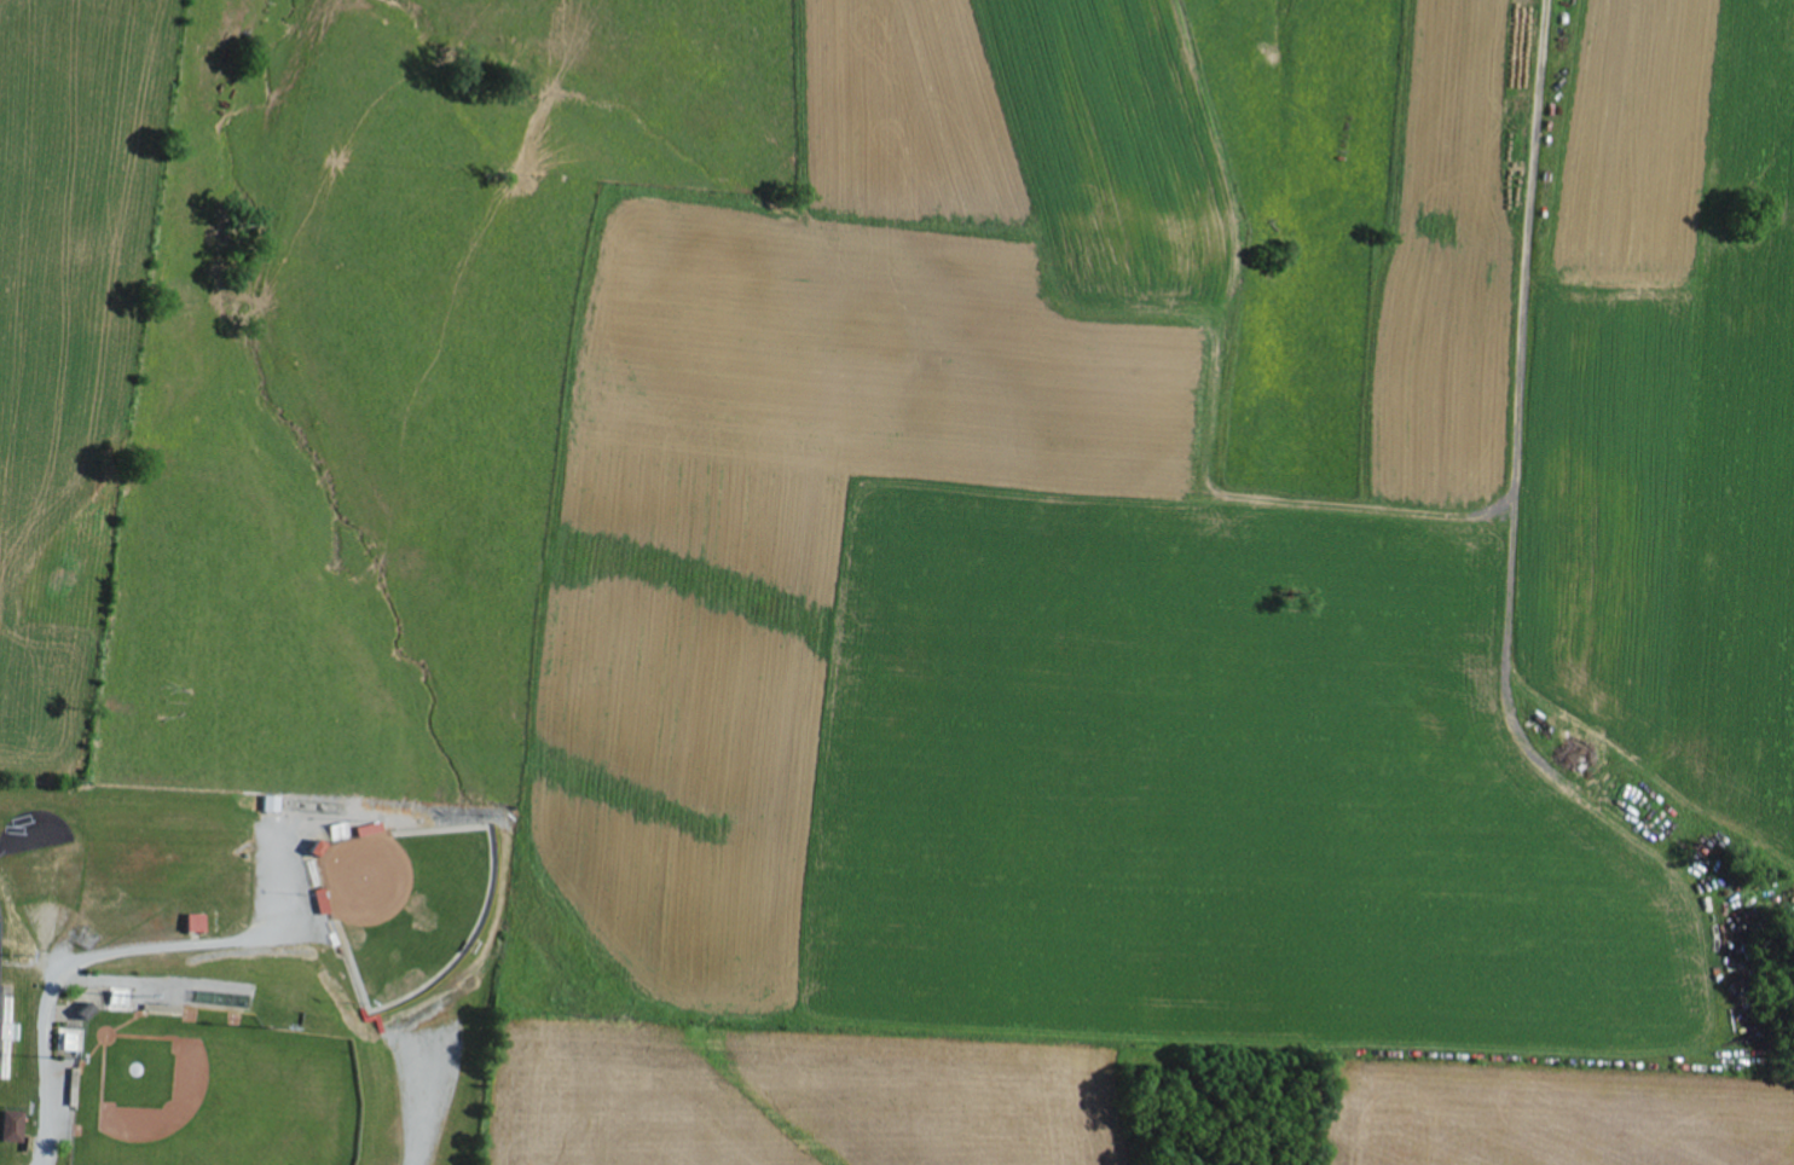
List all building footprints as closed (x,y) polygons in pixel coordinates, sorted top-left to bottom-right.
[(283,794),(264,793),(263,809),(283,810),(283,794)] [(193,930),(211,930),(210,912),(192,913),(193,930)] [(27,1140),(28,1109),(7,1108),(6,1140),(27,1140)]
